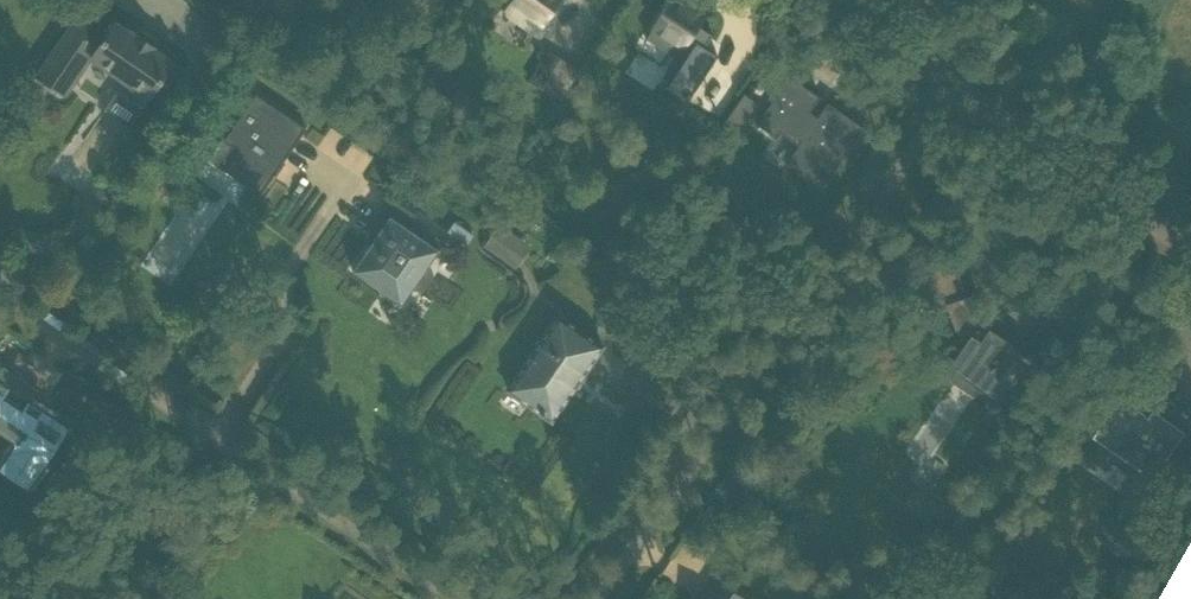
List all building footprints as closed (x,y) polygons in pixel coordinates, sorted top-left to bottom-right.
[(570,0),(509,0),(498,14),(538,43),(570,0)] [(687,64),(717,20),(687,0),(655,0),(636,28),(687,64)] [(1173,9),(1190,22),(1190,0),(1179,0),(1173,9)] [(143,114),(182,59),(118,14),(109,28),(80,8),(37,70),(69,92),(93,58),(123,79),(113,93),(143,114)] [(826,168),(859,118),(795,76),(762,125),(826,168)] [(739,124),(760,89),(740,78),(719,112),(739,124)] [(207,155),(264,193),(309,126),(253,88),(207,155)] [(403,301),(442,245),(394,212),(356,267),(403,301)] [(512,393),(557,423),(606,349),(561,319),(512,393)] [(1007,399),(1036,358),(984,323),(956,364),(1007,399)] [(1096,432),(1155,469),(1184,424),(1125,387),(1096,432)] [(65,436),(0,388),(0,434),(13,444),(0,462),(0,469),(26,489),(65,436)] [(707,562),(689,592),(700,598),(765,598),(707,562)]
